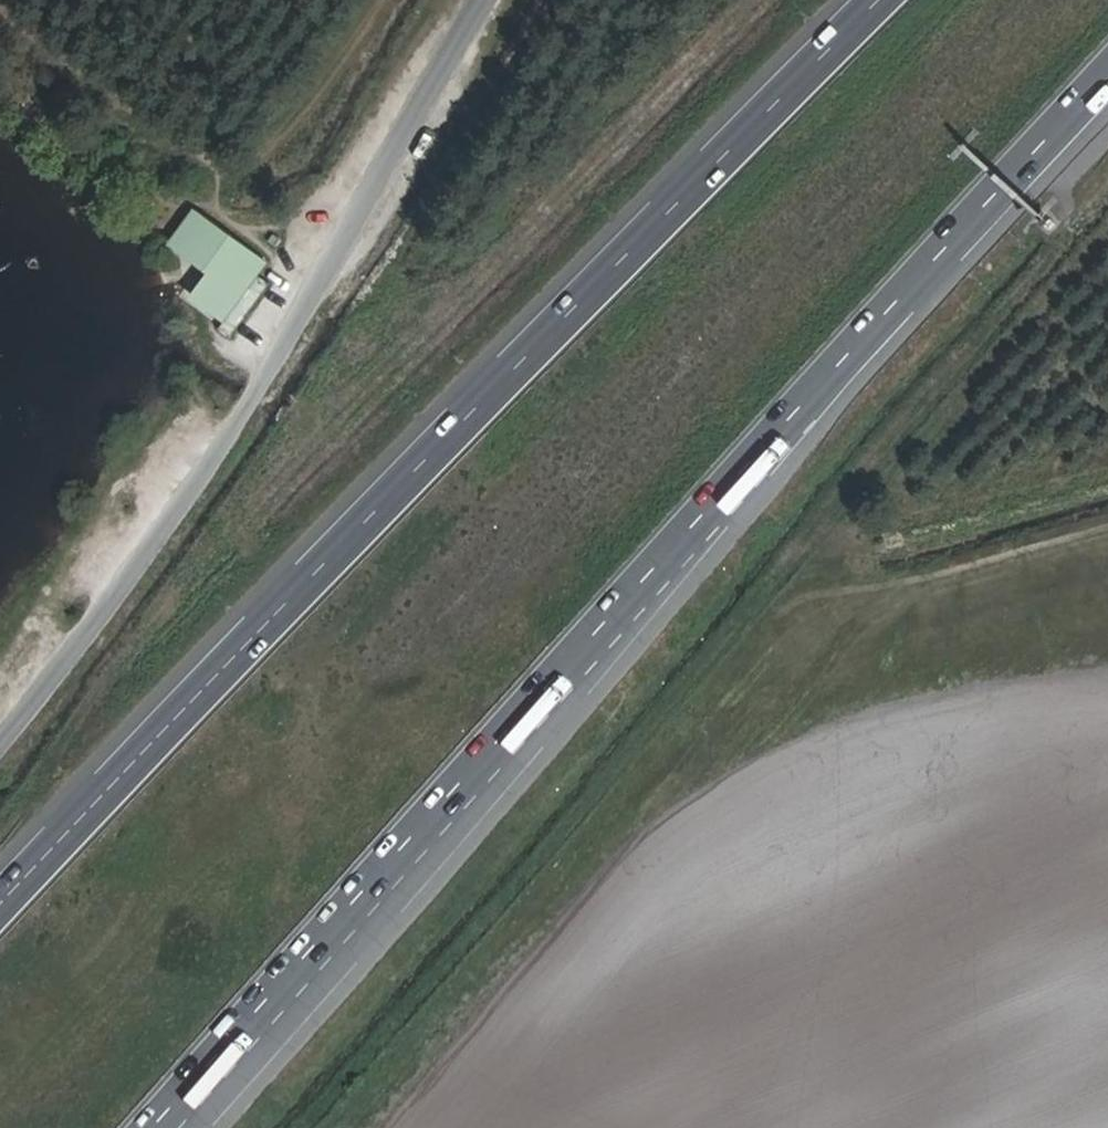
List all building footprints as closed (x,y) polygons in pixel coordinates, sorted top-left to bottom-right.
[(207,237),(182,273),(223,305),(204,330),(229,348),(272,287),(207,237)]
